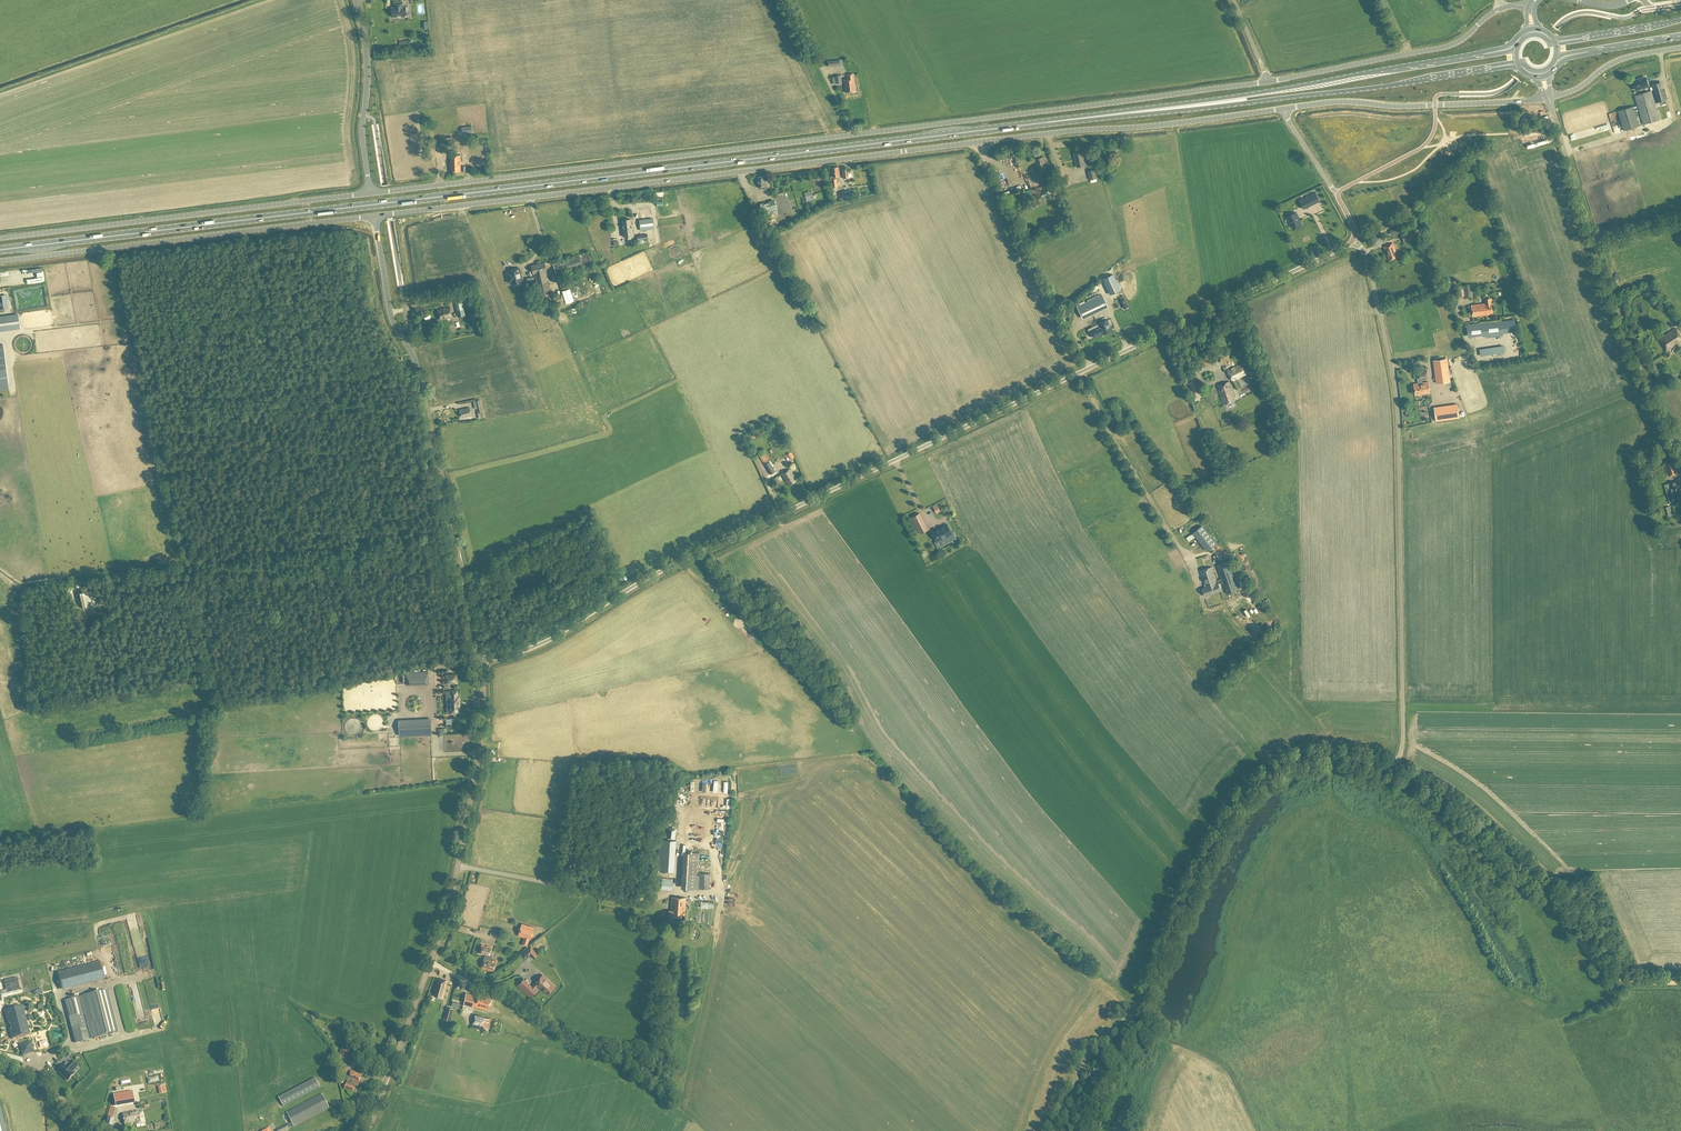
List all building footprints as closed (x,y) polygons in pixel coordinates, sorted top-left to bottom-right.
[(403,1),(394,3),(394,7),(391,8),(392,11),(391,12),(391,16),(392,16),(392,17),(401,16),(401,17),(405,17),(405,15),(406,15),(406,10),(408,10),(408,6),(405,7),(405,6),(403,6),(403,1)] [(855,91),(853,74),(847,75),(847,80),(843,80),(845,93),(855,91)] [(1646,77),(1633,81),(1636,90),(1648,86),(1646,77)] [(1666,103),(1665,101),(1666,100),(1661,82),(1652,85),(1657,103),(1660,102),(1661,105),(1666,103)] [(1651,91),(1635,96),(1638,106),(1639,109),(1643,124),(1660,119),(1651,91)] [(1633,107),(1618,111),(1624,131),(1639,126),(1634,111),(1639,109),(1638,106),(1633,107)] [(1593,120),(1614,114),(1612,108),(1591,114),(1593,120)] [(1494,121),(1503,119),(1502,112),(1493,114),(1494,121)] [(1529,113),(1521,117),(1524,123),(1531,120),(1529,113)] [(1581,115),(1582,122),(1590,120),(1588,113),(1581,115)] [(441,120),(434,121),(437,143),(443,142),(441,120)] [(1285,142),(1273,143),(1274,161),(1287,160),(1285,142)] [(1082,152),(1074,154),(1077,167),(1086,165),(1085,160),(1082,152)] [(449,156),(449,172),(460,172),(460,156),(449,156)] [(1043,157),(1034,159),(1038,172),(1044,170),(1046,176),(1051,174),(1049,168),(1047,169),(1043,157)] [(1146,163),(1136,163),(1136,174),(1146,174),(1146,163)] [(838,167),(831,168),(832,176),(830,177),(831,180),(832,187),(837,186),(836,176),(839,176),(838,167)] [(1095,169),(1088,171),(1090,180),(1097,178),(1095,169)] [(764,176),(757,177),(757,179),(756,179),(758,187),(761,187),(762,189),(766,189),(765,186),(766,186),(765,178),(764,176)] [(1035,186),(1030,187),(1033,195),(1051,189),(1049,184),(1035,188),(1035,186)] [(851,190),(841,191),(842,198),(852,197),(851,190)] [(1320,201),(1316,192),(1299,200),(1303,209),(1320,201)] [(1015,204),(1025,201),(1022,194),(1012,197),(1008,199),(1010,205),(1014,204),(1015,204)] [(777,210),(774,200),(760,204),(763,214),(777,210)] [(1293,229),(1302,224),(1300,220),(1299,220),(1298,217),(1296,212),(1287,217),(1293,229)] [(653,218),(639,220),(641,230),(654,229),(653,218)] [(630,219),(622,220),(624,237),(634,236),(632,225),(631,225),(630,219)] [(1414,229),(1401,234),(1405,243),(1417,238),(1414,229)] [(637,236),(638,239),(635,240),(636,242),(638,242),(638,244),(644,243),(643,239),(647,239),(647,234),(637,236)] [(1384,247),(1389,260),(1398,257),(1393,243),(1384,247)] [(560,264),(553,266),(558,278),(557,278),(566,302),(573,300),(565,277),(563,272),(568,271),(569,274),(573,272),(573,270),(583,266),(579,256),(569,259),(569,260),(560,263),(560,264)] [(531,265),(533,274),(535,274),(539,295),(550,292),(545,271),(547,271),(545,262),(531,265)] [(523,282),(519,268),(509,270),(509,273),(506,273),(508,282),(511,281),(512,285),(523,282)] [(1110,294),(1120,290),(1113,275),(1103,279),(1110,294)] [(1471,284),(1463,285),(1465,298),(1473,297),(1471,284)] [(25,304),(43,303),(43,296),(40,296),(40,289),(17,291),(17,296),(20,296),(21,301),(19,301),(19,304),(25,303),(25,304)] [(564,301),(562,294),(554,297),(556,304),(564,301)] [(1102,295),(1087,302),(1092,312),(1107,305),(1102,295)] [(1490,298),(1485,299),(1486,304),(1471,305),(1473,316),(1492,314),(1490,298)] [(456,311),(457,310),(458,317),(464,316),(463,309),(464,309),(462,300),(455,301),(456,311)] [(1092,312),(1087,302),(1077,307),(1082,317),(1092,312)] [(450,307),(437,310),(439,320),(452,317),(450,307)] [(20,328),(18,315),(0,317),(0,331),(20,328)] [(1098,324),(1088,329),(1091,336),(1093,336),(1094,338),(1102,334),(1103,334),(1112,330),(1107,320),(1098,324)] [(1502,330),(1501,321),(1467,325),(1468,336),(1486,334),(1486,337),(1502,335),(1502,330)] [(1666,351),(1680,342),(1680,337),(1676,328),(1659,339),(1666,351)] [(1211,363),(1209,357),(1200,359),(1202,365),(1211,363)] [(1450,381),(1447,359),(1434,361),(1437,383),(1450,381)] [(1243,363),(1228,371),(1233,381),(1248,374),(1243,363)] [(1418,372),(1419,377),(1417,377),(1418,383),(1414,384),(1415,395),(1430,393),(1429,382),(1422,383),(1421,377),(1423,377),(1423,378),(1428,377),(1427,371),(1418,372)] [(1183,382),(1189,395),(1192,394),(1193,396),(1200,392),(1199,390),(1201,389),(1199,386),(1197,387),(1194,380),(1188,383),(1187,380),(1183,382)] [(1229,382),(1217,386),(1224,404),(1235,400),(1229,382)] [(482,412),(479,400),(473,401),(475,407),(476,406),(478,413),(477,413),(479,419),(483,418),(482,412)] [(1457,405),(1435,408),(1436,421),(1459,417),(1457,405)] [(470,407),(459,410),(461,417),(471,415),(470,407)] [(769,462),(767,459),(769,458),(765,452),(765,453),(764,452),(758,455),(770,474),(775,471),(769,462)] [(1665,463),(1669,476),(1678,473),(1674,461),(1665,463)] [(797,480),(789,469),(781,474),(789,485),(797,480)] [(1665,485),(1670,503),(1680,499),(1680,487),(1679,480),(1665,485)] [(910,525),(908,526),(896,503),(889,507),(905,539),(915,534),(910,525)] [(928,530),(919,513),(911,518),(919,534),(928,530)] [(932,516),(934,522),(942,520),(940,514),(932,516)] [(954,540),(951,534),(952,533),(947,524),(941,528),(938,529),(932,532),(936,541),(939,540),(942,546),(954,540)] [(1202,525),(1192,533),(1207,551),(1217,544),(1202,525)] [(1170,562),(1173,572),(1182,568),(1178,559),(1170,562)] [(1228,561),(1216,565),(1221,579),(1216,581),(1212,567),(1200,571),(1206,588),(1203,589),(1205,597),(1221,591),(1218,584),(1222,582),(1226,593),(1238,589),(1228,561)] [(1197,595),(1190,574),(1178,578),(1185,599),(1197,595)] [(94,590),(82,593),(86,609),(98,606),(94,590)] [(407,683),(428,682),(428,673),(406,673),(407,683)] [(456,675),(445,675),(446,683),(457,683),(456,675)] [(457,696),(457,690),(451,691),(451,697),(449,697),(446,697),(447,703),(447,708),(447,713),(450,713),(460,713),(460,705),(458,705),(458,702),(459,702),(459,697),(459,696),(457,696)] [(400,735),(431,733),(430,720),(399,722),(400,735)] [(406,763),(446,761),(445,747),(405,748),(406,763)] [(676,829),(668,828),(666,840),(675,840),(676,829)] [(660,840),(660,855),(675,856),(676,841),(675,841),(660,840)] [(688,853),(686,888),(709,889),(710,874),(700,873),(699,880),(698,880),(699,853),(688,853)] [(675,856),(660,855),(658,871),(674,872),(675,856)] [(662,878),(661,890),(672,890),(673,879),(662,878)] [(671,911),(669,911),(668,920),(669,920),(669,923),(673,923),(674,921),(684,922),(686,898),(671,897),(671,911)] [(522,924),(518,935),(531,939),(534,928),(522,924)] [(485,955),(485,957),(488,959),(489,956),(490,954),(492,947),(482,944),(479,953),(485,955)] [(526,950),(523,953),(527,957),(530,954),(534,951),(531,946),(526,950)] [(520,952),(512,960),(517,965),(525,958),(520,952)] [(484,957),(481,968),(493,971),(496,961),(491,960),(492,955),(490,954),(489,956),(488,959),(485,957),(484,957)] [(50,988),(61,985),(58,972),(54,958),(0,972),(0,988),(3,999),(20,995),(19,989),(22,989),(21,985),(18,986),(17,982),(15,982),(15,980),(17,979),(16,978),(19,977),(18,973),(44,966),(50,988)] [(72,985),(62,988),(62,990),(105,979),(100,961),(67,969),(72,985)] [(72,985),(67,969),(58,972),(61,985),(62,988),(72,985)] [(451,979),(466,986),(469,979),(454,972),(451,979)] [(530,987),(522,980),(517,986),(530,997),(533,993),(531,991),(537,985),(547,994),(555,986),(542,975),(539,978),(540,979),(538,980),(535,983),(532,987),(531,985),(530,987)] [(443,998),(447,981),(437,978),(432,995),(443,998)] [(107,990),(64,1000),(75,1043),(118,1032),(107,990)] [(465,997),(463,1004),(464,1005),(474,1007),(482,1009),(483,1004),(489,1006),(492,995),(479,991),(478,996),(466,993),(467,993),(466,992),(465,997)] [(504,992),(499,1000),(510,1007),(515,1000),(504,992)] [(5,1010),(8,1023),(10,1024),(11,1028),(10,1030),(12,1038),(30,1034),(22,1005),(5,1010)] [(452,1016),(454,1008),(448,1006),(445,1014),(452,1016)] [(48,1015),(51,1028),(63,1025),(60,1012),(48,1015)] [(474,1014),(472,1027),(483,1030),(483,1032),(488,1033),(491,1019),(474,1014)] [(53,1035),(63,1033),(61,1026),(51,1028),(53,1035)] [(36,1050),(43,1050),(43,1046),(47,1046),(46,1031),(35,1032),(36,1050)] [(31,1040),(19,1043),(22,1055),(34,1052),(31,1040)] [(342,1048),(339,1058),(346,1060),(349,1050),(342,1048)] [(64,1065),(63,1065),(57,1071),(67,1080),(73,1074),(72,1072),(77,1066),(71,1060),(68,1063),(67,1062),(64,1065)] [(1091,1070),(1087,1077),(1092,1080),(1094,1076),(1098,1078),(1102,1067),(1106,1069),(1098,1065),(1096,1069),(1094,1068),(1092,1071),(1091,1070)] [(348,1070),(340,1068),(338,1075),(345,1077),(348,1070)] [(362,1075),(351,1071),(345,1088),(353,1091),(355,1087),(353,1086),(354,1085),(358,1086),(362,1075)] [(319,1086),(315,1078),(282,1095),(279,1097),(283,1105),(287,1103),(319,1086)] [(132,1091),(121,1093),(123,1104),(134,1102),(132,1091)] [(123,1104),(121,1093),(114,1094),(116,1105),(123,1104)] [(329,1108),(322,1094),(286,1113),(294,1126),(329,1108)] [(136,1124),(136,1125),(145,1124),(142,1109),(123,1113),(125,1126),(136,1124)] [(115,1118),(115,1116),(108,1114),(105,1126),(104,1130),(109,1130),(111,1130),(112,1128),(115,1118)]
